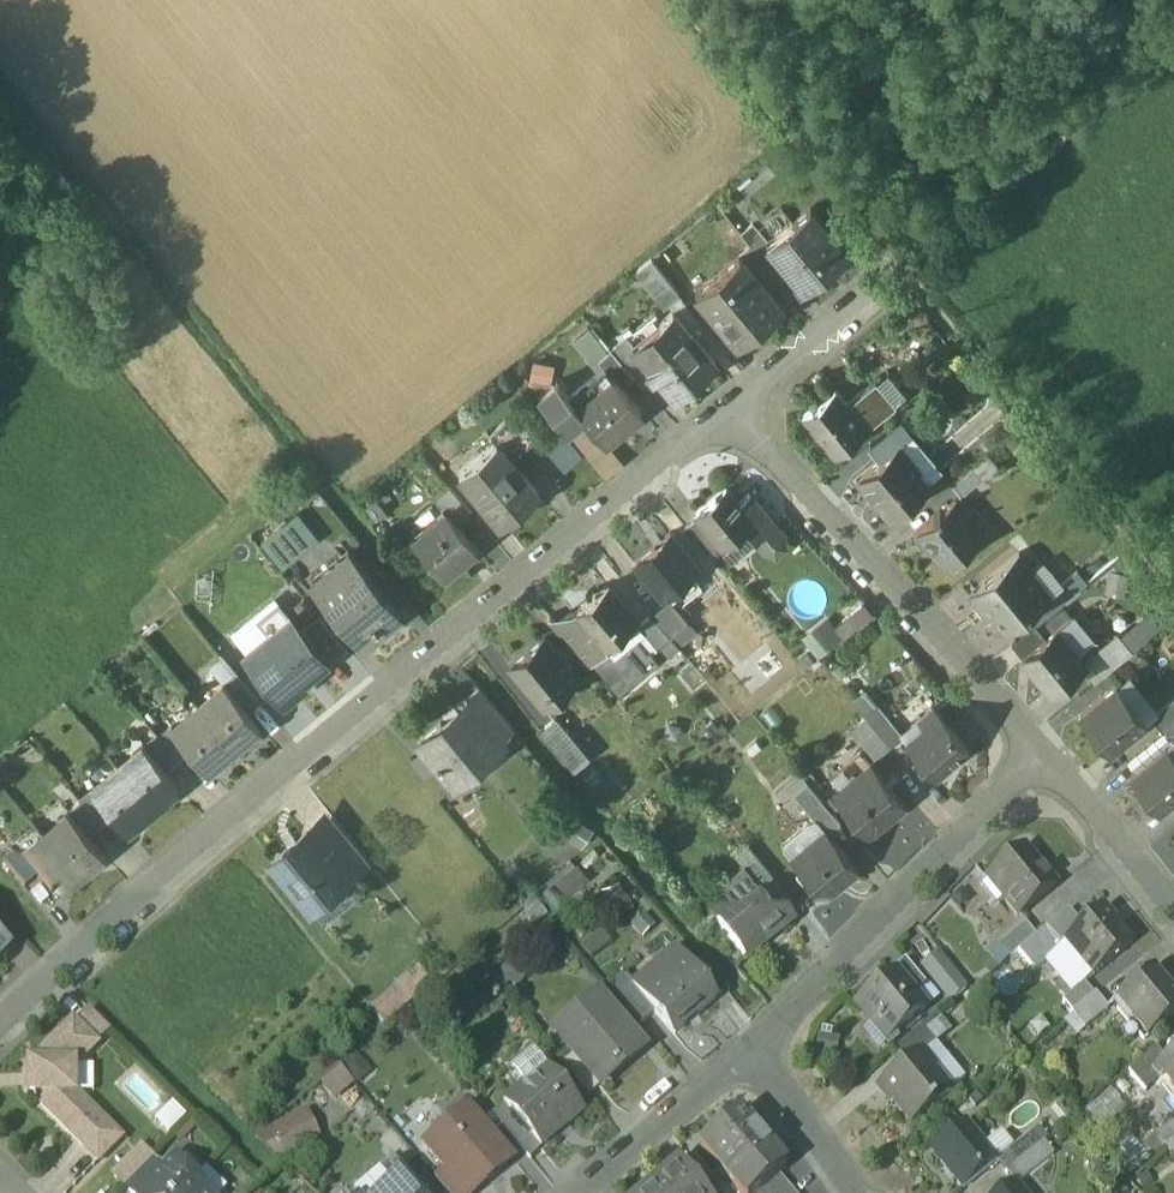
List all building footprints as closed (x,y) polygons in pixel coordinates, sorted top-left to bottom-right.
[(767,241),(765,243),(792,276),(803,290),(848,254),(810,206),(767,241)] [(767,241),(752,223),(741,233),(750,246),(782,284),(792,276),(765,243),(767,241)] [(782,284),(750,246),(740,254),(771,293),(782,284)] [(771,293),(740,254),(695,290),(738,342),(782,306),(771,293)] [(680,291),(651,258),(636,271),(664,304),(680,291)] [(716,360),(672,308),(661,318),(656,311),(628,335),(652,365),(648,368),(655,376),(659,373),(670,389),(698,365),(702,371),(716,360)] [(590,323),(572,339),(593,364),(612,349),(590,323)] [(628,335),(612,349),(634,376),(643,386),(655,376),(648,368),(652,365),(628,335)] [(634,376),(612,349),(599,359),(605,366),(614,377),(615,375),(624,385),(634,376)] [(531,377),(552,379),(554,360),(533,358),(531,377)] [(605,366),(575,391),(584,401),(614,377),(605,366)] [(624,385),(615,375),(614,377),(584,401),(579,406),(584,413),(606,439),(643,409),(624,385)] [(570,394),(558,379),(538,395),(566,428),(584,413),(579,406),(584,401),(575,391),(570,394)] [(846,404),(833,389),(804,412),(836,452),(865,428),(846,404)] [(877,418),(858,394),(846,404),(865,428),(877,418)] [(517,410),(489,433),(496,441),(497,439),(511,456),(538,434),(517,410)] [(565,467),(584,452),(568,431),(548,447),(565,467)] [(511,456),(497,439),(496,441),(460,471),(504,522),(540,491),(511,456)] [(899,443),(858,478),(888,515),(930,480),(928,478),(922,483),(913,472),(919,467),(917,465),(899,443)] [(923,460),(917,465),(919,467),(913,472),(922,483),(928,478),(930,480),(936,475),(923,460)] [(972,465),(952,481),(962,494),(982,478),(972,465)] [(452,485),(436,498),(447,511),(448,510),(458,522),(472,510),(452,485)] [(748,495),(737,504),(724,489),(694,513),(696,517),(715,540),(720,546),(743,527),(753,538),(771,523),(748,495)] [(982,535),(953,500),(942,509),(940,507),(934,512),(936,514),(920,528),(931,542),(928,544),(946,565),(982,535)] [(458,522),(448,510),(447,511),(416,537),(444,571),(476,544),(458,522)] [(715,540),(696,517),(685,526),(704,549),(715,540)] [(771,523),(753,538),(762,550),(774,554),(783,546),(781,534),(771,523)] [(303,551),(282,525),(261,542),(283,568),(303,551)] [(696,567),(668,533),(636,560),(662,594),(662,593),(686,574),(696,567)] [(1047,594),(1028,572),(1032,569),(1031,568),(1018,552),(969,593),(980,606),(986,601),(1008,627),(1047,594)] [(401,614),(357,559),(325,584),(328,589),(324,592),(365,644),(401,614)] [(1059,584),(1039,561),(1031,568),(1032,569),(1028,572),(1047,594),(1059,584)] [(1105,592),(1122,596),(1127,575),(1110,571),(1105,592)] [(1019,619),(1028,630),(1061,604),(1085,583),(1076,572),(1019,619)] [(686,574),(662,593),(667,600),(674,609),(698,589),(686,574)] [(608,585),(577,611),(605,645),(606,645),(637,619),(608,585)] [(1122,631),(1135,647),(1173,615),(1160,599),(1122,631)] [(667,600),(650,613),(680,648),(694,634),(674,609),(667,600)] [(864,601),(836,624),(845,636),(873,613),(864,601)] [(243,649),(282,696),(327,659),(326,658),(298,626),(278,602),(257,620),(266,630),(243,649)] [(1057,629),(1073,616),(1061,604),(1028,630),(1011,645),(1021,655),(1023,657),(1057,629)] [(316,611),(298,626),(326,658),(343,644),(316,611)] [(577,611),(556,626),(588,665),(593,661),(609,648),(606,645),(605,645),(577,611)] [(669,636),(650,613),(639,623),(657,646),(669,636)] [(1073,616),(1057,629),(1076,651),(1091,638),(1073,616)] [(817,658),(840,637),(825,620),(801,640),(817,658)] [(1076,651),(1057,629),(1023,657),(1050,691),(1085,663),(1076,651)] [(1091,653),(1107,670),(1133,647),(1117,630),(1091,653)] [(577,675),(544,635),(510,664),(539,699),(539,698),(544,703),(577,675)] [(680,648),(669,636),(657,646),(667,658),(680,648)] [(614,654),(609,648),(593,661),(619,692),(658,659),(649,649),(647,651),(636,637),(614,654)] [(257,696),(237,671),(225,681),(245,706),(257,696)] [(1117,683),(1152,715),(1160,705),(1126,673),(1117,683)] [(225,681),(224,681),(197,702),(233,746),(259,724),(245,706),(225,681)] [(1116,685),(1086,710),(1115,747),(1146,723),(1116,685)] [(512,729),(480,690),(468,700),(500,739),(512,729)] [(853,700),(866,716),(878,705),(865,691),(853,700)] [(1163,732),(1173,723),(1173,697),(1152,715),(1163,732)] [(500,739),(468,700),(420,739),(441,764),(442,764),(458,783),(504,744),(500,739)] [(197,702),(171,724),(192,750),(207,768),(233,746),(197,702)] [(904,736),(878,705),(866,716),(891,746),(904,736)] [(939,716),(908,741),(908,740),(906,741),(935,777),(937,776),(936,775),(952,762),(953,762),(954,761),(953,760),(966,748),(968,750),(969,749),(935,707),(933,708),(939,716)] [(1115,747),(1086,710),(1079,715),(1110,752),(1115,747)] [(590,757),(557,716),(541,729),(574,770),(590,757)] [(875,759),(891,746),(866,716),(850,729),(875,759)] [(1163,732),(1172,743),(1173,741),(1173,723),(1163,732)] [(192,750),(172,725),(159,735),(179,760),(192,750)] [(159,735),(158,734),(146,744),(167,770),(179,760),(159,735)] [(1131,776),(1158,810),(1173,797),(1173,741),(1172,743),(1131,776)] [(146,744),(144,742),(117,764),(153,807),(180,785),(167,770),(146,744)] [(903,805),(861,755),(833,778),(842,789),(837,794),(869,833),(903,805)] [(117,764),(92,785),(114,813),(127,829),(153,807),(117,764)] [(839,821),(807,781),(793,793),(824,833),(839,821)] [(114,813),(93,787),(80,798),(82,800),(101,824),(114,813)] [(101,824),(82,800),(70,810),(89,833),(101,824)] [(70,810),(69,809),(42,831),(78,875),(105,852),(89,833),(70,810)] [(591,830),(577,820),(565,838),(579,848),(591,830)] [(816,822),(782,850),(791,861),(824,833),(816,822)] [(78,875),(42,831),(16,852),(17,853),(38,879),(52,896),(78,875)] [(324,852),(307,832),(273,859),(310,904),(342,878),(343,876),(324,852)] [(856,870),(824,833),(791,861),(822,899),(856,870)] [(347,834),(324,852),(343,876),(342,878),(344,880),(368,860),(347,834)] [(772,875),(750,848),(737,860),(758,886),(759,886),(772,875)] [(1025,850),(987,881),(1018,919),(1055,887),(1025,850)] [(38,879),(17,853),(5,863),(26,889),(38,879)] [(575,868),(555,885),(566,897),(586,880),(575,868)] [(628,911),(618,883),(602,888),(612,917),(628,911)] [(758,886),(716,922),(747,959),(790,923),(759,886),(758,886)] [(1132,946),(1103,911),(1065,943),(1093,978),(1132,946)] [(1046,929),(1018,952),(1034,971),(1062,948),(1046,929)] [(0,940),(0,957),(9,949),(0,940)] [(950,1000),(969,984),(940,948),(920,963),(950,1000)] [(714,1000),(677,956),(638,989),(637,989),(654,1010),(675,1034),(714,1000)] [(927,985),(905,959),(890,972),(894,976),(895,974),(914,997),(927,985)] [(638,989),(625,973),(609,986),(639,1021),(654,1010),(637,989),(638,989)] [(1141,983),(1140,981),(1118,1000),(1149,1037),(1173,1017),(1173,1002),(1167,994),(1170,992),(1154,973),(1141,983)] [(914,997),(895,974),(894,976),(858,1005),(877,1028),(884,1022),(895,1036),(925,1010),(914,997)] [(643,1047),(598,995),(554,1031),(572,1052),(598,1084),(643,1047)] [(1110,1013),(1095,995),(1069,1017),(1084,1035),(1110,1013)] [(90,1009),(75,1024),(95,1044),(110,1029),(90,1009)] [(73,1023),(39,1057),(39,1065),(74,1065),(74,1067),(96,1045),(73,1023)] [(830,1057),(838,1036),(822,1030),(814,1051),(830,1057)] [(924,1030),(894,1056),(905,1069),(920,1057),(925,1052),(930,1048),(930,1049),(936,1044),(924,1030)] [(1156,1050),(1129,1072),(1143,1090),(1157,1078),(1152,1072),(1165,1061),(1156,1050)] [(598,1084),(572,1052),(561,1062),(588,1093),(598,1084)] [(938,1068),(925,1052),(920,1057),(933,1073),(938,1068)] [(357,1081),(369,1070),(354,1053),(342,1063),(357,1081)] [(1165,1061),(1152,1072),(1157,1078),(1159,1080),(1165,1074),(1173,1085),(1173,1053),(1165,1061)] [(933,1073),(920,1057),(905,1069),(880,1089),(881,1091),(886,1087),(897,1099),(891,1103),(893,1105),(894,1103),(912,1125),(930,1110),(931,1112),(936,1109),(934,1107),(950,1094),(933,1073)] [(39,1065),(30,1065),(30,1095),(39,1096),(74,1095),(74,1093),(74,1067),(74,1065),(39,1065)] [(332,1097),(354,1084),(344,1067),(321,1080),(332,1097)] [(583,1110),(546,1067),(504,1103),(526,1130),(541,1147),(583,1110)] [(74,1095),(39,1096),(39,1104),(81,1145),(104,1123),(74,1093),(74,1095)] [(526,1130),(504,1103),(493,1112),(516,1139),(526,1130)] [(468,1107),(433,1138),(454,1162),(446,1169),(467,1192),(471,1192),(512,1158),(468,1107)] [(303,1117),(272,1131),(282,1153),(313,1139),(303,1117)] [(739,1117),(700,1149),(737,1192),(762,1192),(781,1177),(787,1173),(739,1117)] [(104,1123),(81,1145),(98,1162),(120,1139),(104,1123)] [(985,1149),(966,1126),(933,1153),(963,1190),(996,1163),(995,1162),(990,1166),(980,1153),(985,1149)] [(1155,1143),(1141,1126),(1123,1140),(1137,1157),(1155,1143)] [(1037,1130),(996,1163),(1005,1173),(1046,1141),(1037,1130)] [(1165,1148),(1173,1158),(1173,1141),(1165,1148)] [(1051,1155),(1042,1144),(1005,1173),(1015,1185),(1051,1155)] [(115,1177),(126,1189),(153,1162),(142,1150),(115,1177)] [(195,1182),(174,1161),(163,1172),(142,1192),(184,1192),(195,1182)] [(126,1189),(129,1192),(142,1192),(163,1172),(153,1162),(126,1189)] [(405,1167),(374,1192),(427,1192),(405,1167)] [(678,1168),(649,1192),(700,1192),(678,1168)] [(446,1169),(435,1178),(448,1192),(467,1192),(446,1169)] [(762,1192),(794,1192),(781,1177),(762,1192)] [(184,1192),(206,1192),(195,1182),(184,1192)]
